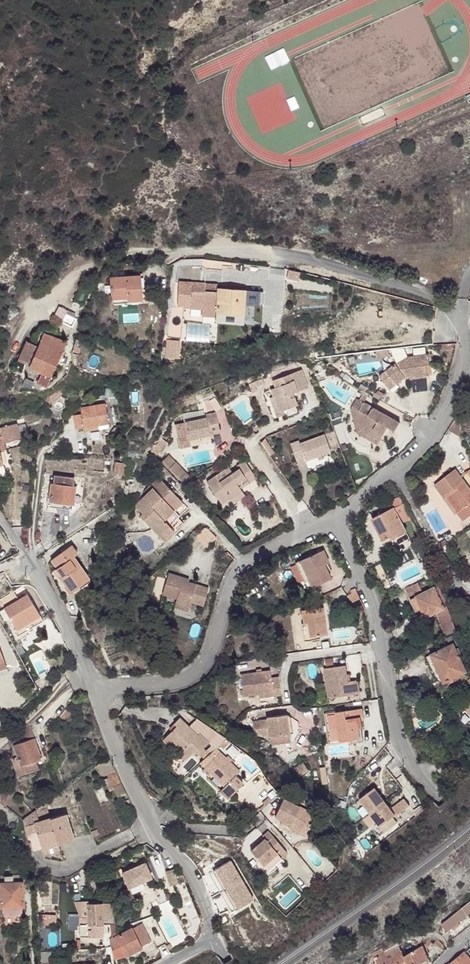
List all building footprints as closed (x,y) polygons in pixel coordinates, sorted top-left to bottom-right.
[(43,273),(37,269),(32,278),(38,281),(43,273)] [(246,289),(217,288),(216,296),(204,296),(206,271),(180,269),(176,275),(176,284),(179,284),(177,307),(182,308),(188,308),(188,310),(201,311),(201,318),(243,321),(245,304),(246,290),(246,289)] [(110,277),(111,298),(127,297),(127,301),(142,300),(142,288),(138,289),(138,286),(141,285),(141,275),(110,277)] [(263,291),(246,290),(245,304),(262,305),(263,291)] [(61,322),(66,312),(67,309),(59,305),(53,317),(61,322)] [(182,308),(177,307),(177,310),(170,309),(168,339),(181,340),(182,308)] [(186,325),(186,338),(208,339),(208,325),(186,325)] [(38,345),(27,340),(19,358),(30,363),(28,366),(41,372),(36,382),(46,387),(57,362),(66,341),(43,332),(38,345)] [(75,340),(71,350),(79,352),(81,346),(80,339),(78,338),(77,338),(75,340)] [(184,343),(175,342),(174,360),(183,361),(184,343)] [(379,376),(386,385),(394,380),(396,384),(405,377),(410,376),(410,378),(427,376),(426,366),(429,365),(427,355),(407,358),(408,363),(403,363),(398,367),(396,364),(379,376)] [(271,390),(274,397),(279,412),(282,411),(297,406),(294,398),(292,398),(290,395),(293,394),(308,389),(301,371),(273,381),(276,388),(271,390)] [(394,380),(386,385),(389,389),(396,384),(394,380)] [(112,390),(103,388),(102,394),(110,397),(112,390)] [(66,390),(64,390),(61,396),(61,397),(72,402),(76,395),(66,390)] [(367,391),(362,399),(365,401),(370,393),(367,391)] [(55,394),(43,397),(44,400),(37,404),(40,409),(61,397),(61,396),(55,394)] [(279,412),(274,397),(270,399),(276,417),(283,415),(282,411),(279,412)] [(365,401),(362,399),(359,397),(350,411),(359,432),(378,444),(381,440),(363,429),(359,418),(363,412),(360,410),(365,401)] [(401,425),(365,401),(360,410),(363,412),(359,418),(363,429),(381,440),(388,429),(396,434),(401,425)] [(75,429),(84,428),(84,425),(96,423),(96,426),(108,424),(105,404),(80,408),(81,414),(73,416),(75,429)] [(205,419),(185,423),(188,440),(220,433),(216,414),(205,416),(205,419)] [(3,442),(20,437),(17,422),(0,427),(0,431),(0,432),(0,443),(3,442)] [(299,439),(299,437),(290,440),(296,458),(305,455),(307,460),(330,452),(323,430),(299,439)] [(215,472),(205,479),(220,501),(229,495),(231,498),(243,490),(240,486),(256,475),(244,458),(218,476),(215,472)] [(434,485),(445,498),(451,494),(462,509),(457,512),(463,521),(469,516),(469,489),(455,469),(434,485)] [(161,521),(180,502),(157,478),(142,494),(143,495),(132,507),(140,515),(137,517),(157,537),(167,527),(161,521)] [(52,483),(50,501),(72,504),(75,486),(52,483)] [(411,518),(400,496),(386,503),(390,510),(375,518),(382,532),(378,533),(383,542),(391,537),(393,540),(406,533),(401,524),(411,518)] [(72,504),(50,501),(49,507),(72,509),(72,504)] [(186,508),(180,502),(161,521),(167,527),(186,508)] [(382,532),(375,518),(371,520),(378,533),(382,532)] [(205,548),(216,538),(205,526),(194,536),(205,548)] [(172,532),(167,527),(157,537),(162,543),(172,532)] [(74,581),(82,575),(76,566),(79,564),(73,555),(77,552),(71,544),(51,559),(56,567),(55,568),(61,577),(60,578),(70,592),(78,587),(74,581)] [(323,549),(318,552),(324,565),(329,563),(323,549)] [(318,552),(299,561),(312,588),(330,579),(324,565),(318,552)] [(426,579),(433,576),(427,560),(419,563),(426,579)] [(312,588),(299,561),(295,563),(307,590),(312,588)] [(87,580),(82,575),(74,581),(78,587),(87,580)] [(181,583),(182,579),(166,575),(161,596),(175,600),(174,604),(189,608),(190,604),(202,607),(207,589),(186,584),(181,583)] [(417,583),(404,589),(410,600),(411,599),(416,597),(421,608),(426,617),(436,612),(445,635),(449,634),(456,631),(447,607),(448,606),(438,587),(435,588),(434,588),(423,593),(417,583)] [(41,616),(28,594),(4,608),(17,630),(41,616)] [(416,597),(411,599),(417,610),(421,608),(416,597)] [(189,608),(174,604),(173,609),(187,612),(189,608)] [(302,610),(303,624),(308,623),(309,637),(327,635),(324,607),(302,610)] [(41,616),(17,630),(15,631),(18,636),(44,621),(41,616)] [(308,623),(303,624),(301,624),(304,642),(310,641),(309,637),(308,623)] [(430,655),(431,656),(440,675),(444,683),(445,682),(452,679),(467,672),(453,644),(430,655)] [(440,675),(431,656),(427,658),(436,677),(440,675)] [(350,684),(349,678),(347,669),(326,672),(331,701),(362,697),(360,683),(353,684),(350,684)] [(243,696),(259,694),(271,693),(272,697),(281,695),(279,678),(271,679),(269,671),(240,675),(243,696)] [(415,681),(402,685),(403,692),(417,689),(415,681)] [(461,706),(469,715),(469,697),(461,706)] [(356,721),(359,721),(361,721),(360,712),(339,716),(343,745),(359,742),(357,728),(356,721)] [(198,728),(182,714),(163,736),(178,749),(181,747),(186,751),(191,746),(194,749),(205,737),(212,743),(222,731),(205,719),(198,728)] [(290,737),(288,717),(268,719),(271,740),(290,737)] [(40,756),(28,723),(15,734),(19,743),(13,745),(20,765),(35,759),(37,763),(46,760),(44,755),(40,756)] [(277,756),(294,750),(291,741),(274,747),(277,756)] [(239,766),(212,743),(199,758),(204,763),(199,767),(206,773),(209,770),(221,781),(218,786),(225,792),(240,776),(234,771),(239,766)] [(38,768),(37,763),(35,759),(20,765),(23,773),(38,768)] [(368,812),(384,801),(374,788),(358,799),(368,812)] [(300,805),(284,797),(273,818),(290,826),(288,830),(305,839),(316,815),(299,807),(300,805)] [(389,809),(384,801),(368,812),(379,826),(394,815),(394,816),(408,805),(403,799),(389,809)] [(50,818),(45,802),(30,813),(35,828),(47,837),(57,844),(59,844),(74,839),(66,813),(50,818)] [(384,834),(396,823),(391,818),(379,829),(384,834)] [(47,837),(35,828),(38,836),(42,849),(57,844),(47,837)] [(287,854),(266,834),(250,852),(270,872),(287,854)] [(61,850),(59,844),(57,844),(42,849),(44,855),(61,850)] [(231,861),(214,871),(238,910),(255,900),(231,861)] [(119,874),(126,889),(148,878),(141,863),(119,874)] [(174,869),(165,871),(169,885),(178,883),(174,869)] [(2,907),(22,906),(23,906),(22,882),(19,882),(19,875),(0,876),(0,883),(0,907),(2,907)] [(256,886),(265,896),(271,892),(262,881),(256,886)] [(131,898),(127,890),(119,894),(123,902),(131,898)] [(88,900),(73,901),(79,917),(87,916),(88,924),(103,924),(103,918),(112,918),(111,903),(102,903),(102,902),(88,902),(88,900)] [(441,924),(453,939),(469,925),(469,901),(441,924)] [(55,924),(55,914),(39,915),(39,925),(55,924)] [(87,916),(79,917),(79,936),(103,936),(103,924),(88,924),(87,916)] [(111,947),(113,959),(124,956),(124,957),(142,948),(141,946),(151,941),(142,924),(132,928),(132,927),(114,937),(112,935),(111,937),(110,940),(110,943),(111,947)] [(432,943),(430,940),(422,946),(404,957),(398,946),(373,958),(375,963),(419,963),(429,960),(424,949),(432,943)] [(443,945),(437,940),(434,943),(440,949),(443,945)] [(449,963),(469,963),(469,958),(465,951),(449,963)]
